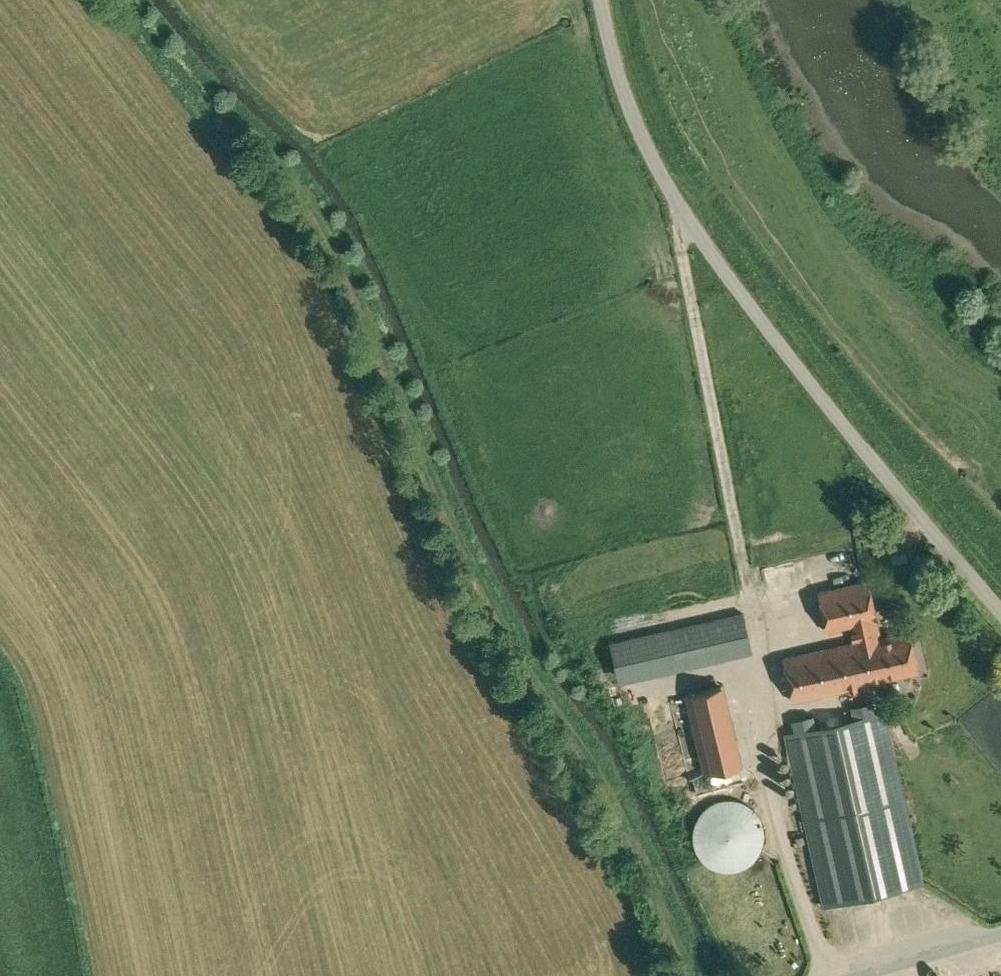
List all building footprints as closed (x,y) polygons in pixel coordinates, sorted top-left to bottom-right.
[(884,679),(884,676),(918,668),(910,631),(880,638),(877,621),(878,621),(869,580),(819,592),(827,631),(850,626),(854,642),(783,658),(793,701),(884,679)] [(744,611),(609,643),(610,648),(616,675),(618,675),(752,643),(744,611)] [(686,696),(703,774),(743,765),(726,687),(686,696)] [(786,733),(825,905),(922,883),(883,711),(786,733)] [(729,799),(722,799),(714,802),(708,805),(702,810),(698,816),(695,823),(693,830),(693,837),(694,845),(697,851),(701,858),(707,863),(713,866),(720,869),(728,870),(735,869),(742,867),(749,863),(754,859),(759,853),(762,846),(763,839),(764,831),(762,824),(759,817),(755,811),(750,806),(743,802),(736,800),(729,799)] [(798,845),(805,843),(803,836),(796,838),(798,845)]
